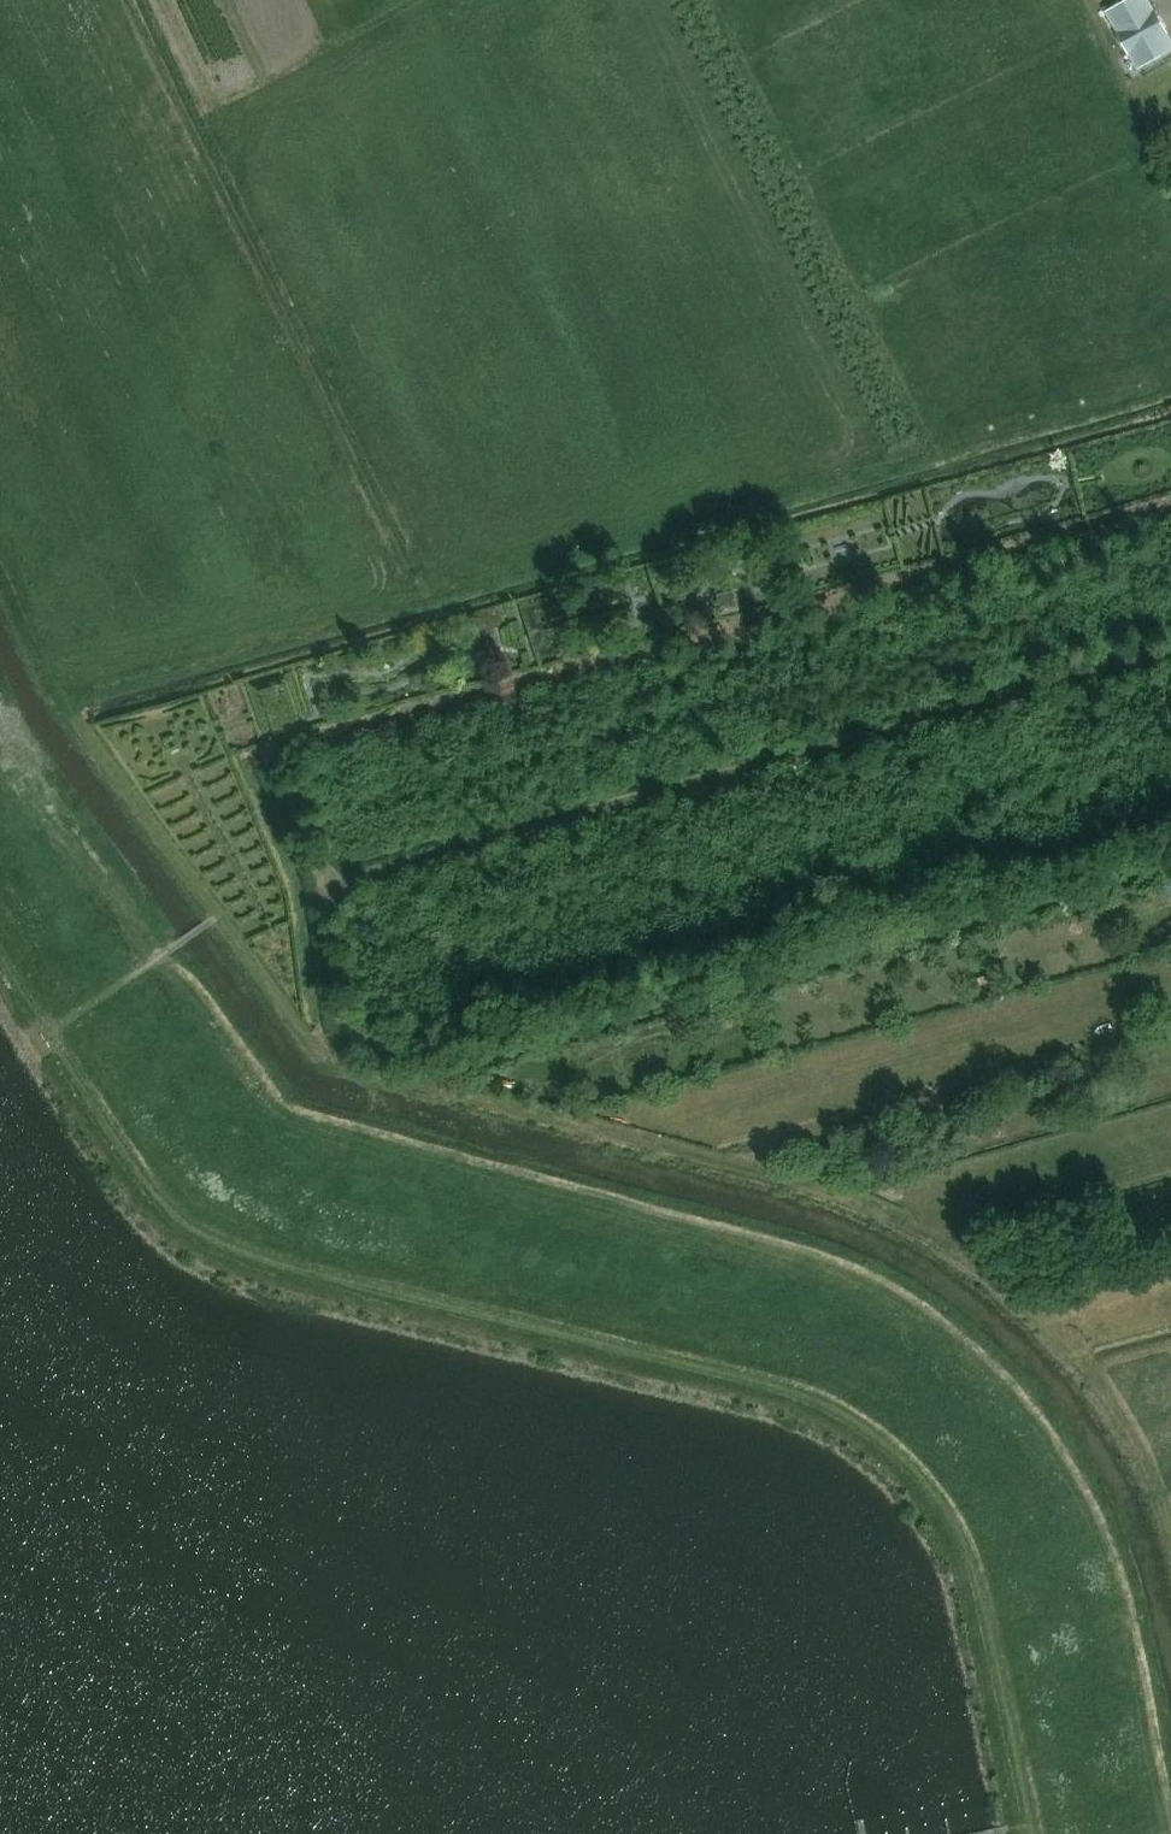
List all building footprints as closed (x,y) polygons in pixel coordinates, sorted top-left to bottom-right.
[(1154,9),(1149,0),(1122,0),(1106,9),(1118,30),(1117,31),(1128,52),(1130,51),(1138,67),(1170,49),(1170,39),(1166,31),(1167,30),(1156,9),(1154,9)] [(735,593),(718,598),(723,618),(740,613),(735,593)]
